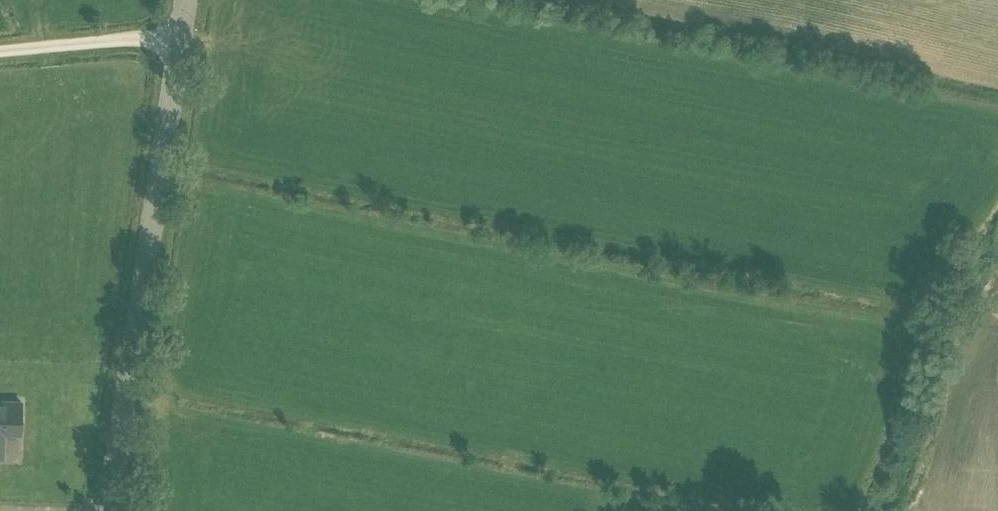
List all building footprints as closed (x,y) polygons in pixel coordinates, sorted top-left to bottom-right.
[(0,398),(0,459),(2,459),(3,434),(17,435),(18,398),(0,398)]
